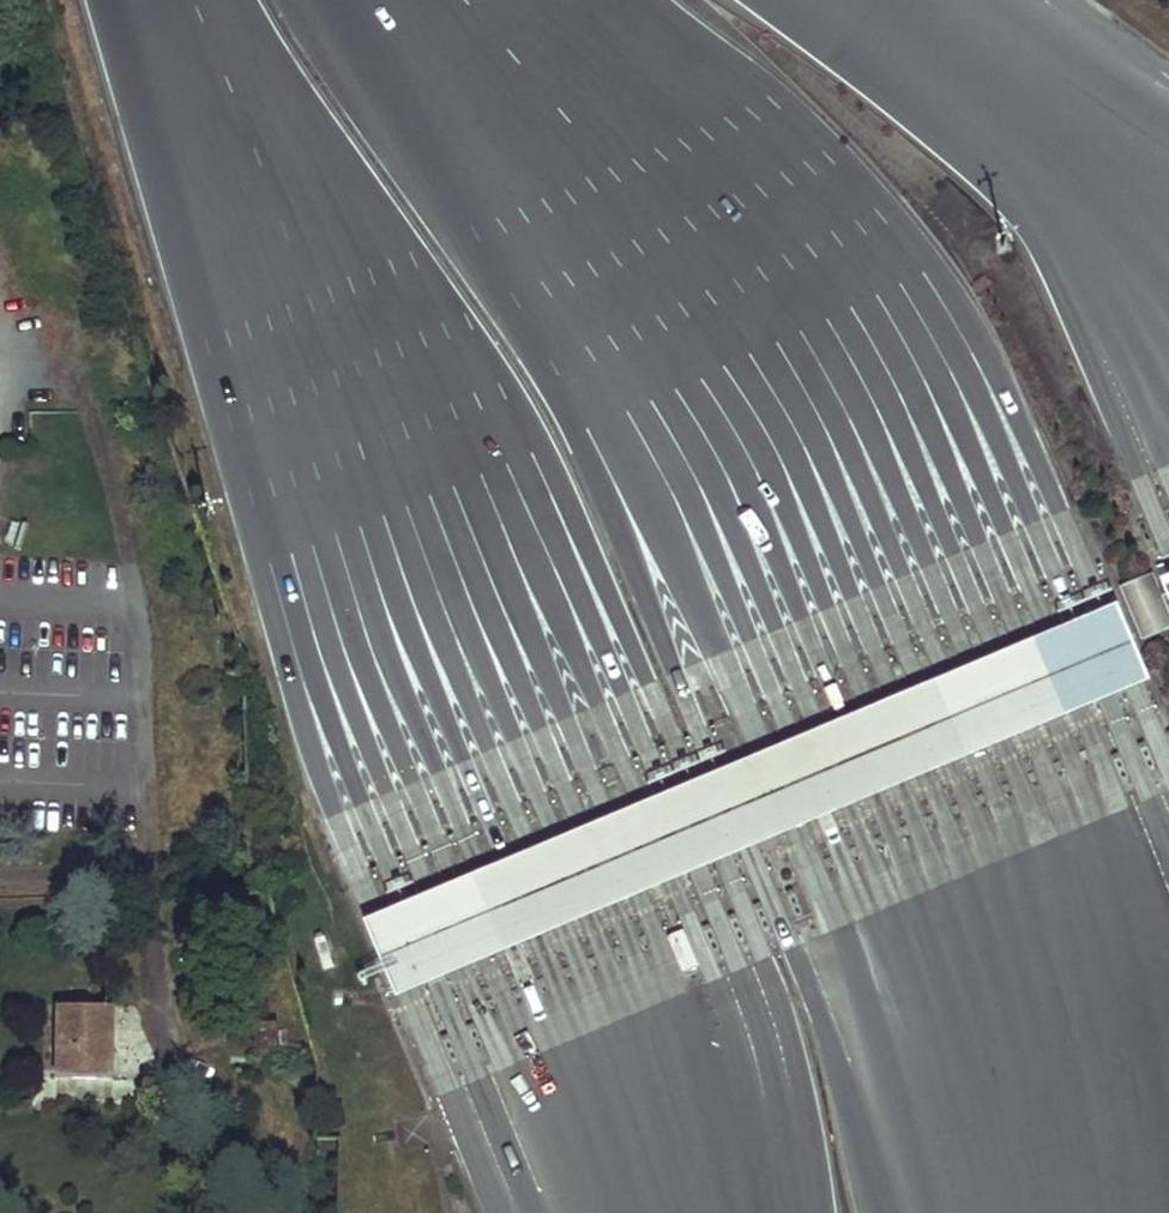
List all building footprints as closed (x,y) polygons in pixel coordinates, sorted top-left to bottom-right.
[(1142,640),(1168,629),(1168,613),(1152,573),(1119,587),(1142,640)] [(1160,580),(1168,602),(1168,576),(1160,580)] [(1148,682),(1115,604),(933,680),(362,920),(395,998),(1148,682)] [(683,928),(669,933),(682,967),(695,962),(683,928)] [(113,1077),(113,1005),(59,1005),(58,1076),(113,1077)] [(277,1047),(276,1023),(253,1022),(254,1046),(277,1047)]
